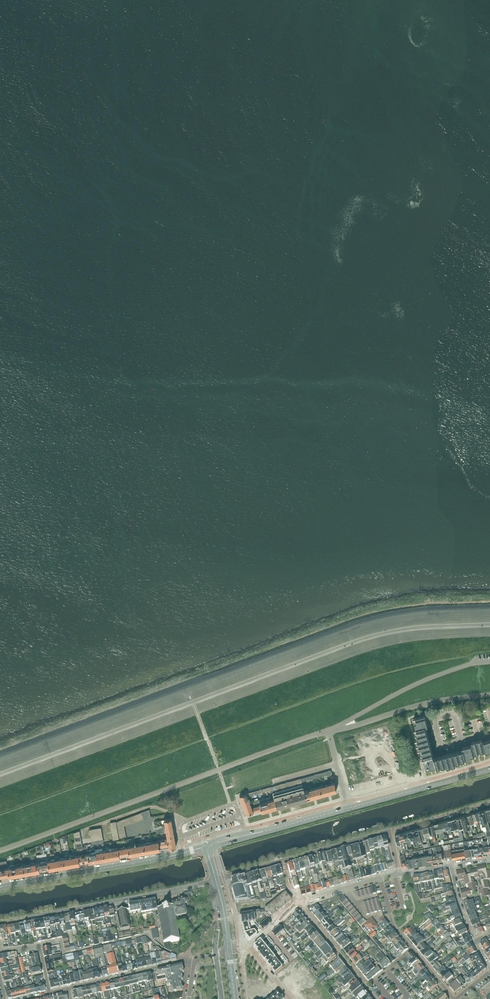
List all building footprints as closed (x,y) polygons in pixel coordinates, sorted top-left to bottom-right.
[(428,725),(425,715),(416,717),(417,721),(415,722),(417,728),(425,726),(428,725)] [(416,739),(417,743),(429,740),(425,726),(417,728),(418,732),(416,732),(416,733),(418,738),(416,739)] [(475,752),(484,749),(483,741),(482,739),(472,742),(473,744),(475,752)] [(420,748),(423,758),(433,755),(429,740),(417,743),(419,749),(420,748)] [(463,747),(463,750),(466,758),(471,757),(471,755),(476,754),(475,752),(473,744),(463,747)] [(466,758),(463,750),(449,754),(451,764),(461,761),(462,761),(461,759),(466,758)] [(442,766),(451,764),(449,754),(434,758),(436,766),(441,765),(441,767),(442,767),(442,766)] [(436,766),(434,758),(433,755),(423,758),(425,767),(430,766),(431,768),(431,767),(436,766)] [(326,775),(331,773),(331,770),(300,778),(301,782),(324,775),(326,775)] [(321,795),(336,791),(334,782),(319,786),(321,795)] [(302,786),(302,784),(299,785),(296,786),(293,787),(290,787),(287,788),(284,789),(281,790),(278,791),(275,792),(273,792),(274,799),(277,807),(277,806),(279,805),(279,807),(280,807),(280,806),(306,799),(302,786)] [(319,786),(307,789),(306,785),(302,786),(306,799),(321,795),(319,786)] [(248,797),(272,790),(271,787),(246,793),(248,797)] [(248,797),(246,793),(240,796),(246,814),(253,812),(261,810),(259,803),(258,800),(258,799),(255,800),(256,803),(259,802),(260,806),(252,808),(248,797)] [(270,800),(270,797),(266,798),(258,800),(259,803),(261,810),(261,812),(277,807),(274,799),(270,800)] [(482,810),(479,811),(481,819),(482,822),(485,832),(486,835),(489,834),(489,828),(485,809),(482,810)] [(472,835),(471,830),(467,815),(461,816),(464,827),(465,829),(468,828),(471,838),(473,837),(472,835)] [(461,828),(464,827),(461,816),(455,818),(459,833),(460,836),(463,835),(461,828)] [(167,836),(174,835),(171,818),(164,820),(165,825),(155,827),(156,832),(158,832),(158,833),(166,831),(167,836)] [(456,833),(459,833),(455,818),(448,820),(451,829),(455,828),(456,833)] [(452,834),(451,829),(448,820),(444,821),(447,832),(449,832),(450,834),(452,834)] [(444,833),(447,832),(444,821),(438,823),(442,837),(445,836),(444,833)] [(443,841),(442,837),(438,823),(434,824),(436,832),(438,832),(441,840),(439,841),(439,844),(444,843),(443,841)] [(437,834),(436,832),(434,824),(432,824),(429,825),(435,845),(439,844),(439,841),(438,839),(436,840),(434,834),(437,834)] [(428,837),(431,836),(428,825),(423,827),(426,838),(428,846),(431,846),(428,837)] [(418,844),(423,842),(419,828),(414,829),(418,844)] [(418,844),(414,829),(411,830),(408,831),(409,834),(410,834),(411,838),(410,838),(410,839),(413,838),(415,846),(418,845),(418,844)] [(399,850),(403,849),(399,834),(395,835),(399,850)] [(169,848),(176,847),(174,835),(167,836),(167,838),(168,842),(169,845),(168,845),(169,848)] [(169,845),(168,842),(167,838),(158,840),(158,841),(159,844),(159,847),(168,845),(169,845)] [(129,854),(127,846),(126,839),(116,841),(118,848),(119,852),(119,855),(129,854)] [(383,848),(381,843),(380,839),(376,840),(379,852),(381,851),(382,855),(385,854),(383,848)] [(159,847),(159,844),(158,841),(143,843),(144,852),(160,850),(159,847)] [(373,854),(375,854),(371,841),(367,843),(372,860),(374,859),(373,854)] [(129,855),(144,852),(143,843),(127,846),(129,854),(129,855)] [(372,862),(372,860),(367,843),(362,844),(365,855),(368,854),(370,861),(371,861),(371,862),(372,862)] [(367,859),(365,855),(362,844),(358,845),(360,854),(361,856),(361,858),(364,858),(364,860),(367,859)] [(446,860),(453,859),(452,852),(451,850),(450,844),(443,845),(446,860)] [(88,849),(87,845),(84,845),(85,846),(76,848),(78,855),(79,862),(89,861),(88,857),(87,851),(87,849),(88,849)] [(103,850),(95,852),(94,845),(91,845),(92,848),(93,850),(87,851),(88,857),(89,861),(89,862),(104,860),(103,850)] [(356,860),(359,859),(361,859),(361,858),(361,856),(360,854),(358,845),(353,846),(356,855),(355,855),(356,860)] [(443,860),(441,846),(435,847),(438,861),(443,860)] [(110,849),(109,848),(109,847),(106,848),(106,850),(103,850),(104,860),(120,857),(119,855),(119,852),(118,848),(110,849)] [(354,864),(351,854),(349,847),(346,849),(348,858),(350,858),(351,861),(352,865),(354,864)] [(353,877),(348,858),(346,849),(339,850),(345,869),(347,876),(348,882),(354,880),(353,877)] [(459,857),(458,849),(451,850),(452,852),(453,859),(459,857)] [(345,869),(339,850),(335,851),(338,863),(339,867),(342,866),(343,870),(345,869)] [(339,867),(338,863),(335,851),(330,853),(333,864),(336,863),(337,868),(339,868),(339,867)] [(48,864),(47,860),(46,853),(44,853),(42,854),(36,855),(38,862),(39,870),(48,868),(49,868),(48,864)] [(63,858),(55,859),(54,853),(50,854),(51,860),(47,860),(48,864),(49,868),(48,868),(49,870),(64,867),(63,858)] [(334,868),(333,864),(330,853),(326,854),(329,864),(329,865),(331,864),(332,869),(334,868)] [(70,856),(69,855),(65,855),(66,857),(63,858),(64,867),(80,864),(79,862),(78,855),(70,856)] [(324,872),(326,871),(321,855),(317,857),(320,868),(322,868),(323,868),(324,872)] [(320,868),(317,857),(312,858),(315,869),(318,869),(319,872),(322,872),(320,868)] [(315,869),(312,858),(307,859),(310,871),(313,870),(314,875),(317,875),(315,869)] [(38,862),(34,863),(33,859),(30,859),(30,863),(23,865),(24,874),(40,871),(39,870),(38,862)] [(310,872),(310,871),(307,859),(302,861),(306,873),(307,879),(310,878),(308,873),(310,872)] [(7,868),(6,860),(0,861),(0,877),(8,875),(9,875),(7,868)] [(303,874),(306,873),(302,861),(297,862),(301,874),(302,879),(304,878),(303,874)] [(298,875),(301,874),(297,862),(292,863),(296,878),(297,879),(297,882),(300,881),(298,875)] [(23,865),(20,865),(20,863),(10,865),(10,867),(7,868),(9,875),(8,875),(9,877),(24,874),(23,865)] [(294,879),(296,878),(292,863),(288,864),(288,865),(291,879),(294,878),(294,879)] [(487,872),(485,866),(477,868),(477,870),(479,876),(483,875),(483,873),(484,873),(487,872)] [(280,878),(283,877),(280,867),(275,868),(279,885),(281,884),(280,878)] [(277,886),(279,885),(275,868),(270,870),(273,881),(275,880),(277,886)] [(273,881),(270,870),(264,871),(267,880),(270,879),(272,888),(269,889),(271,895),(276,894),(275,889),(273,881)] [(466,877),(466,876),(465,870),(456,872),(458,881),(463,880),(462,878),(464,877),(466,877)] [(479,876),(477,870),(469,871),(470,876),(470,878),(471,878),(475,877),(475,879),(479,878),(479,876)] [(268,886),(267,880),(264,871),(259,873),(262,883),(265,883),(266,887),(266,888),(269,888),(268,886)] [(452,887),(450,878),(448,871),(443,872),(445,880),(447,880),(448,883),(446,884),(446,888),(452,887)] [(266,899),(262,883),(259,873),(254,874),(256,884),(257,886),(259,885),(262,895),(260,896),(261,899),(266,899)] [(439,890),(441,889),(438,873),(433,873),(434,881),(437,880),(438,885),(439,890)] [(254,885),(256,884),(254,874),(249,875),(255,900),(259,898),(257,891),(256,892),(255,889),(254,885)] [(249,875),(244,877),(251,901),(255,900),(249,875)] [(471,878),(470,878),(470,876),(466,876),(466,877),(464,877),(466,885),(468,885),(474,883),(473,879),(471,880),(471,878)] [(244,877),(231,880),(232,886),(233,886),(233,887),(231,887),(231,889),(232,889),(235,902),(236,902),(250,901),(251,901),(244,877)] [(489,889),(487,880),(484,881),(481,882),(482,886),(480,886),(481,890),(481,891),(487,889),(489,889)] [(475,888),(477,887),(476,883),(474,883),(468,885),(469,889),(470,893),(476,892),(475,888)] [(470,895),(470,893),(469,889),(461,891),(462,899),(467,898),(466,896),(470,895)] [(488,893),(487,889),(481,891),(481,890),(479,891),(480,895),(482,895),(483,899),(489,897),(488,893)] [(277,900),(275,901),(282,909),(286,906),(285,906),(287,904),(287,905),(292,902),(285,893),(282,895),(281,894),(276,898),(277,900)] [(476,910),(478,909),(480,908),(482,908),(482,905),(479,897),(472,900),(473,900),(474,906),(476,910)] [(187,903),(187,901),(185,900),(178,901),(179,903),(172,904),(173,907),(172,908),(171,908),(169,908),(168,908),(167,909),(167,908),(166,908),(166,909),(165,909),(164,909),(163,909),(162,909),(162,910),(161,910),(160,910),(159,910),(158,910),(157,910),(157,912),(157,913),(156,913),(156,917),(158,916),(160,928),(159,929),(160,937),(161,937),(162,938),(162,937),(165,949),(171,953),(169,944),(171,944),(175,944),(176,945),(180,944),(179,941),(177,932),(177,930),(180,930),(179,924),(178,924),(178,922),(190,920),(189,915),(186,916),(184,906),(186,905),(187,903)] [(474,906),(473,900),(472,900),(463,903),(465,909),(474,906)] [(282,909),(275,901),(273,903),(271,902),(266,906),(267,908),(265,909),(268,914),(266,915),(269,919),(271,917),(272,918),(276,914),(275,914),(277,912),(278,913),(282,909)] [(451,908),(457,906),(456,901),(445,904),(445,905),(441,906),(441,908),(442,908),(443,910),(451,908)] [(251,902),(236,904),(239,916),(254,913),(251,902)] [(136,915),(141,914),(139,903),(128,905),(129,910),(130,913),(133,912),(134,914),(136,913),(136,915)] [(323,909),(324,908),(326,907),(324,905),(320,909),(318,907),(311,912),(312,912),(315,916),(323,909)] [(318,920),(328,912),(332,908),(331,906),(326,910),(324,908),(323,909),(315,916),(318,920)] [(116,926),(114,913),(113,907),(108,908),(109,917),(112,917),(114,927),(116,926)] [(339,909),(337,907),(329,914),(328,912),(318,920),(321,924),(334,914),(339,909)] [(469,918),(476,915),(475,913),(479,911),(481,911),(480,908),(478,909),(476,910),(467,913),(469,918)] [(106,924),(103,909),(98,910),(99,918),(100,923),(103,922),(104,926),(106,926),(106,924)] [(260,914),(264,912),(264,910),(253,913),(239,916),(242,925),(254,922),(255,922),(253,915),(255,916),(260,914)] [(130,928),(127,911),(126,911),(123,911),(122,911),(123,912),(120,912),(117,912),(116,913),(120,930),(130,928)] [(296,920),(302,915),(299,911),(288,920),(289,922),(294,918),(296,920)] [(450,919),(460,915),(459,911),(452,913),(453,915),(449,917),(450,919)] [(81,929),(86,928),(85,923),(83,913),(78,914),(80,924),(81,929)] [(332,922),(334,920),(332,918),(334,916),(333,915),(334,915),(334,914),(321,924),(324,927),(331,921),(332,922)] [(429,919),(433,916),(431,914),(428,917),(426,915),(426,916),(427,918),(424,921),(425,923),(429,919)] [(294,927),(299,923),(305,918),(302,915),(296,920),(291,924),(294,927)] [(72,934),(70,926),(68,916),(63,917),(65,926),(68,926),(70,935),(72,934)] [(330,935),(334,932),(337,930),(338,929),(337,927),(341,924),(345,921),(344,919),(345,919),(344,917),(341,920),(327,931),(330,935)] [(60,926),(58,918),(53,919),(55,925),(57,925),(59,931),(56,932),(57,938),(62,937),(62,935),(60,926)] [(298,930),(308,922),(305,918),(299,923),(300,925),(296,928),(298,930)] [(327,931),(341,920),(339,918),(332,924),(331,922),(324,928),(327,931)] [(55,925),(53,919),(49,919),(48,919),(50,926),(52,926),(54,933),(51,933),(52,939),(57,938),(56,932),(55,925)] [(268,927),(271,924),(267,919),(259,926),(263,931),(266,928),(268,927)] [(362,928),(368,923),(363,919),(358,923),(362,928)] [(479,922),(483,921),(482,919),(471,923),(473,927),(480,924),(479,922)] [(47,938),(46,932),(44,920),(42,921),(39,921),(40,930),(43,929),(44,934),(45,937),(45,938),(42,938),(43,941),(48,940),(47,938)] [(380,927),(379,928),(372,920),(368,923),(362,928),(369,936),(371,939),(377,935),(376,934),(379,931),(380,933),(382,932),(389,926),(385,921),(381,924),(380,923),(378,925),(380,927)] [(42,938),(40,930),(39,921),(37,922),(34,922),(36,932),(38,932),(39,937),(37,938),(38,942),(43,941),(42,938)] [(34,936),(34,938),(37,937),(36,932),(34,922),(29,923),(30,932),(33,932),(34,936)] [(303,932),(311,925),(308,922),(298,930),(299,932),(296,935),(297,937),(299,935),(303,932)] [(206,933),(212,925),(209,923),(203,931),(206,933)] [(489,929),(489,924),(486,926),(486,927),(475,932),(477,936),(484,933),(484,932),(483,931),(486,930),(487,931),(489,929)] [(248,925),(242,927),(244,936),(250,934),(248,925)] [(301,940),(302,939),(305,936),(314,929),(311,925),(303,932),(299,935),(297,937),(296,937),(298,939),(300,938),(301,940)] [(275,930),(272,933),(276,938),(284,931),(280,926),(277,929),(275,930)] [(341,934),(345,929),(347,928),(345,926),(343,928),(342,929),(340,928),(331,936),(334,939),(341,934)] [(383,937),(392,930),(389,926),(382,932),(380,933),(383,937)] [(413,933),(416,930),(413,926),(410,929),(404,934),(408,937),(413,933)] [(446,929),(443,926),(442,927),(441,928),(440,929),(441,931),(438,933),(439,935),(440,934),(441,935),(443,933),(444,934),(447,931),(446,929)] [(317,933),(316,932),(314,929),(305,936),(302,939),(302,940),(303,940),(304,941),(309,937),(310,939),(317,933)] [(418,929),(416,930),(413,933),(408,937),(411,941),(416,936),(422,932),(423,931),(421,929),(420,931),(418,929)] [(388,940),(396,934),(392,930),(383,937),(382,939),(383,941),(386,938),(388,940)] [(254,932),(244,936),(245,937),(249,942),(250,942),(257,936),(254,932)] [(347,933),(347,932),(342,936),(341,934),(334,939),(337,943),(344,937),(347,935),(349,933),(348,932),(347,933)] [(427,934),(425,932),(423,933),(422,932),(416,936),(411,941),(413,945),(425,935),(427,934)] [(350,939),(353,936),(355,935),(353,933),(348,937),(347,935),(344,937),(337,943),(340,947),(350,939)] [(306,949),(309,946),(320,937),(317,934),(311,939),(312,941),(305,947),(306,949)] [(391,944),(392,943),(399,938),(396,934),(388,940),(391,944)] [(425,937),(426,936),(425,935),(413,945),(417,948),(424,942),(423,940),(426,938),(425,937)] [(355,938),(353,936),(350,939),(340,947),(343,951),(356,941),(356,940),(359,938),(357,936),(355,938)] [(312,950),(324,941),(320,937),(309,946),(310,948),(312,950)] [(489,942),(489,937),(480,944),(482,948),(489,942)] [(346,955),(351,951),(353,949),(352,947),(361,940),(359,938),(356,940),(356,941),(343,951),(346,955)] [(395,947),(402,942),(399,938),(392,943),(395,947)] [(463,947),(472,942),(470,938),(464,941),(465,943),(462,945),(461,945),(460,943),(457,944),(459,947),(460,948),(463,947)] [(257,952),(265,946),(261,941),(254,947),(254,948),(257,952)] [(315,954),(318,952),(327,945),(324,941),(312,950),(315,954)] [(397,952),(405,945),(402,942),(395,947),(389,952),(390,953),(391,952),(392,953),(393,951),(395,954),(397,952)] [(421,953),(428,947),(430,945),(429,943),(425,946),(424,944),(417,949),(421,953)] [(424,957),(431,951),(435,948),(432,944),(430,945),(428,947),(421,953),(424,957)] [(109,976),(118,974),(119,974),(117,966),(113,950),(111,945),(102,947),(104,956),(109,976)] [(317,959),(330,948),(327,945),(318,952),(315,954),(314,955),(317,959)] [(402,955),(408,949),(405,945),(397,952),(395,954),(394,955),(395,957),(400,953),(402,955)] [(261,957),(269,951),(265,946),(257,952),(261,957)] [(350,958),(360,950),(362,949),(362,948),(361,946),(359,948),(354,951),(353,949),(351,951),(346,955),(350,958)] [(94,959),(101,957),(104,956),(102,947),(92,949),(94,959)] [(468,956),(477,952),(474,947),(469,950),(471,953),(468,954),(469,954),(468,955),(468,956)] [(159,953),(157,954),(156,948),(153,948),(153,949),(157,965),(162,963),(159,953)] [(163,952),(162,952),(158,948),(159,953),(162,963),(164,963),(177,960),(176,960),(176,959),(177,959),(163,952)] [(324,959),(333,952),(330,948),(317,959),(319,960),(323,957),(324,959)] [(360,953),(363,950),(362,949),(360,950),(350,958),(351,960),(353,962),(362,955),(360,953)] [(138,961),(137,957),(136,951),(134,952),(134,955),(135,958),(138,969),(142,968),(141,961),(138,961)] [(265,961),(273,955),(269,951),(261,957),(265,961)] [(379,954),(377,951),(375,952),(387,967),(391,964),(381,953),(379,954)] [(383,970),(387,967),(375,952),(373,954),(380,962),(378,963),(380,966),(383,970)] [(433,956),(435,954),(434,952),(431,955),(430,953),(424,958),(427,961),(433,956)] [(470,958),(478,955),(477,952),(468,956),(467,956),(466,955),(463,958),(466,961),(470,958)] [(326,965),(328,963),(336,956),(333,953),(314,968),(317,972),(326,965)] [(408,964),(410,962),(415,958),(411,953),(404,959),(408,964)] [(440,957),(442,955),(441,953),(437,956),(435,954),(433,956),(427,961),(430,965),(439,958),(440,957)] [(450,953),(442,960),(445,963),(452,956),(450,953)] [(366,958),(368,956),(367,954),(364,956),(362,954),(362,955),(353,962),(356,966),(366,958)] [(47,973),(54,972),(52,963),(61,961),(60,955),(44,958),(47,973)] [(268,966),(276,959),(273,955),(265,961),(268,966)] [(478,955),(469,959),(472,964),(481,959),(478,955)] [(334,971),(342,964),(338,959),(336,956),(328,963),(332,969),(324,975),(324,974),(318,979),(324,986),(324,985),(325,985),(322,982),(329,977),(327,975),(333,970),(334,971)] [(99,970),(98,966),(97,958),(94,959),(95,961),(95,964),(99,978),(103,977),(102,970),(99,970)] [(364,963),(367,960),(366,958),(356,966),(359,970),(365,965),(364,963)] [(410,969),(419,962),(415,958),(410,962),(412,964),(408,967),(410,969)] [(437,962),(440,960),(439,958),(430,965),(433,969),(439,964),(437,962)] [(272,970),(280,964),(276,959),(268,966),(272,970)] [(481,959),(472,964),(474,967),(478,965),(480,969),(484,966),(481,959)] [(371,964),(373,962),(371,960),(369,962),(365,965),(359,970),(362,974),(372,966),(371,964)] [(416,971),(422,966),(419,962),(410,969),(409,970),(411,972),(414,969),(416,971)] [(441,966),(444,963),(442,962),(439,964),(433,969),(437,973),(442,968),(441,966)] [(453,966),(452,963),(449,965),(448,964),(437,973),(440,977),(449,969),(450,968),(453,966)] [(91,967),(88,968),(87,964),(85,964),(86,967),(86,969),(89,981),(94,980),(91,971),(91,967)] [(280,964),(272,970),(276,974),(283,968),(280,964)] [(339,974),(346,968),(342,964),(334,971),(333,970),(327,975),(329,977),(329,978),(334,974),(336,976),(337,975),(339,974)] [(480,975),(486,970),(484,966),(480,969),(478,965),(474,967),(477,971),(480,975)] [(12,970),(20,968),(19,966),(17,966),(8,968),(1,970),(2,974),(13,972),(12,970)] [(183,972),(182,966),(157,972),(158,977),(156,977),(157,982),(166,979),(167,987),(169,986),(171,994),(182,992),(183,989),(182,989),(180,982),(182,981),(181,974),(182,974),(183,972)] [(365,977),(375,969),(372,966),(362,974),(365,977)] [(383,970),(380,966),(375,969),(365,977),(368,981),(369,981),(383,970)] [(419,975),(425,970),(422,966),(416,971),(413,973),(416,977),(417,976),(419,975)] [(337,982),(340,979),(349,972),(346,968),(339,974),(337,975),(339,977),(336,980),(337,982)] [(470,982),(460,970),(459,968),(457,970),(464,978),(463,980),(467,985),(470,982)] [(469,974),(468,976),(462,968),(460,970),(470,982),(474,980),(469,974)] [(451,970),(450,971),(449,969),(440,977),(441,976),(443,978),(442,979),(443,980),(453,972),(451,970)] [(423,978),(428,973),(425,970),(417,976),(419,978),(415,981),(417,983),(423,978)] [(472,970),(468,973),(469,974),(474,980),(480,975),(477,971),(474,973),(472,970)] [(452,976),(456,973),(454,971),(453,972),(443,980),(444,982),(445,981),(447,983),(448,982),(450,981),(452,979),(454,978),(452,976)] [(352,976),(351,974),(349,972),(340,979),(342,981),(337,985),(338,987),(340,986),(352,976)] [(152,990),(155,990),(151,973),(146,974),(149,983),(151,983),(152,990)] [(428,973),(423,978),(424,980),(422,982),(423,984),(426,982),(431,977),(428,973)] [(346,987),(355,979),(352,976),(340,986),(341,988),(345,985),(346,987)] [(466,986),(462,980),(458,976),(456,977),(458,980),(456,981),(462,988),(464,986),(465,987),(466,986)] [(137,990),(137,989),(136,985),(138,984),(137,977),(132,978),(134,985),(136,993),(140,992),(139,989),(137,990)] [(434,981),(431,977),(426,982),(427,983),(425,986),(426,987),(434,981)] [(22,986),(22,985),(20,979),(18,980),(19,986),(22,997),(26,995),(24,986),(22,986)] [(128,993),(128,992),(127,987),(129,986),(127,979),(123,980),(126,993),(127,996),(131,995),(131,994),(131,992),(128,993)] [(350,990),(358,983),(355,979),(346,987),(343,989),(344,991),(348,988),(350,990)] [(456,981),(455,983),(452,979),(450,981),(459,992),(460,991),(460,990),(462,988),(456,981)] [(41,985),(40,981),(40,980),(37,980),(35,981),(37,986),(34,986),(36,993),(45,991),(44,984),(41,985)] [(126,993),(123,980),(119,981),(120,989),(123,988),(124,995),(125,997),(127,996),(126,993)] [(17,990),(16,986),(15,981),(13,982),(13,984),(16,998),(21,997),(19,990),(17,990)] [(430,991),(438,985),(435,981),(429,986),(427,987),(430,991)] [(457,993),(459,992),(450,981),(448,982),(449,983),(451,986),(449,987),(455,994),(457,992),(457,993)] [(117,998),(115,990),(113,982),(109,983),(111,991),(113,990),(114,994),(115,998),(117,998)] [(361,987),(361,986),(358,983),(350,990),(346,993),(347,995),(351,992),(352,994),(361,987)] [(365,992),(362,988),(353,996),(355,998),(353,998),(357,998),(365,992)] [(83,997),(81,990),(72,992),(73,998),(84,998),(83,997)]
